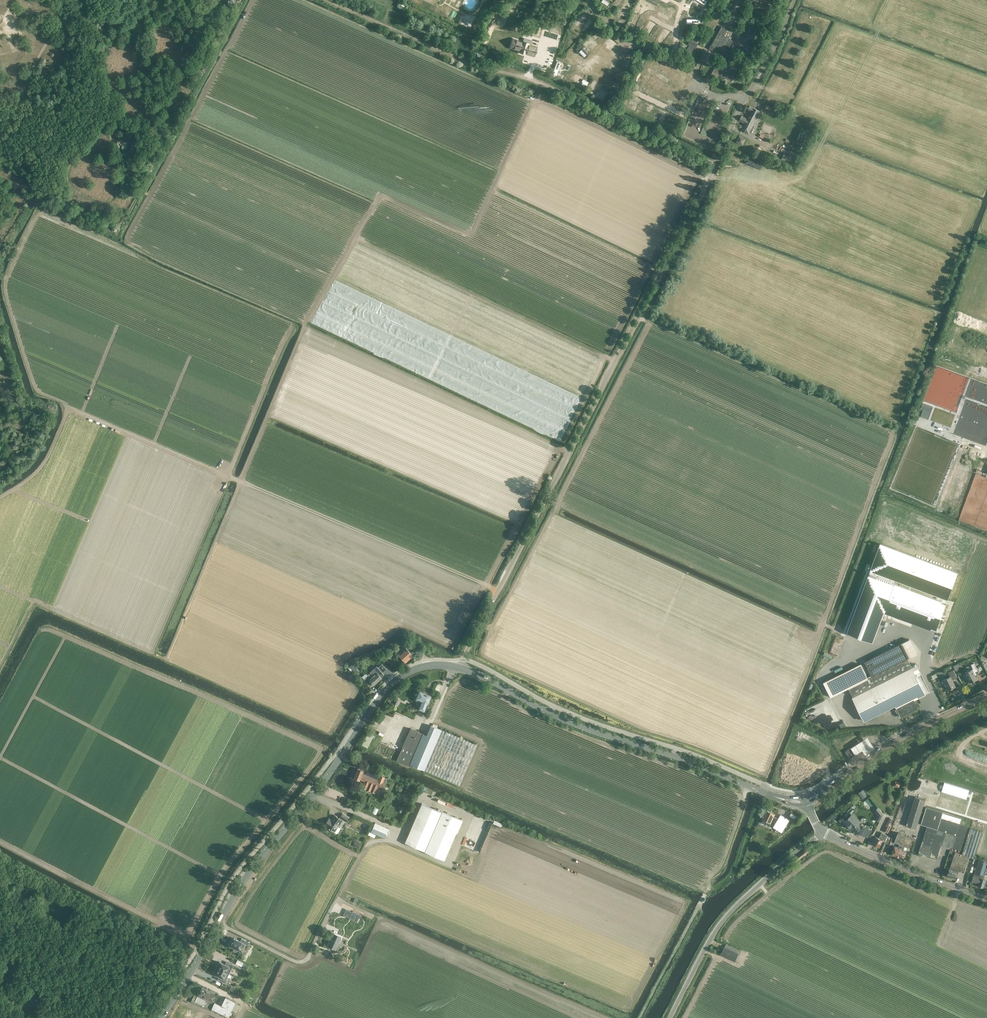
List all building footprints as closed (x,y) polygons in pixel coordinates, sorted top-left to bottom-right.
[(638,17),(636,20),(649,26),(649,23),(638,17)] [(616,22),(614,27),(627,31),(629,28),(616,22)] [(719,33),(718,33),(709,49),(724,56),(733,41),(729,39),(729,38),(724,36),(727,31),(722,28),(719,33)] [(599,29),(595,34),(604,41),(608,36),(599,29)] [(545,34),(544,38),(554,41),(556,37),(556,34),(546,31),(545,34)] [(689,45),(686,52),(687,52),(686,54),(688,55),(689,54),(691,55),(694,48),(696,49),(698,44),(697,43),(700,38),(698,37),(699,36),(696,35),(696,36),(695,35),(692,40),(691,39),(688,44),(689,45)] [(591,36),(584,43),(591,51),(596,46),(590,40),(593,38),(591,36)] [(604,45),(612,50),(616,44),(608,39),(604,45)] [(530,44),(515,40),(512,49),(521,52),(536,56),(538,48),(530,45),(530,44)] [(583,48),(579,52),(584,57),(588,53),(583,48)] [(579,63),(582,60),(575,53),(572,57),(579,63)] [(629,54),(628,56),(626,55),(621,64),(627,67),(633,56),(629,54)] [(557,62),(553,73),(557,76),(562,64),(557,62)] [(715,67),(711,74),(715,76),(714,77),(717,79),(720,74),(731,80),(736,70),(721,62),(718,66),(719,66),(718,69),(715,67)] [(579,83),(582,76),(574,73),(571,79),(579,83)] [(592,79),(589,90),(596,92),(600,82),(592,79)] [(601,89),(598,96),(604,99),(607,91),(601,89)] [(764,109),(774,113),(776,108),(765,104),(764,109)] [(747,118),(742,116),(739,121),(744,123),(741,130),(749,134),(760,111),(750,106),(748,110),(751,111),(747,118)] [(743,145),(746,138),(739,135),(736,141),(743,145)] [(492,308),(484,304),(481,309),(489,313),(492,308)] [(936,630),(946,604),(894,585),(896,580),(947,599),(957,574),(880,544),(847,632),(873,642),(885,611),(936,630)] [(901,644),(864,662),(865,663),(871,675),(871,677),(908,658),(901,644)] [(414,656),(406,647),(398,654),(405,663),(414,656)] [(865,663),(861,665),(861,664),(823,682),(830,696),(868,678),(867,677),(871,675),(865,663)] [(974,673),(976,671),(978,671),(974,663),(971,665),(973,669),(972,669),(965,672),(970,683),(977,679),(974,673)] [(372,676),(378,682),(382,678),(377,672),(380,669),(376,664),(370,669),(374,674),(373,676),(372,676)] [(359,671),(356,668),(357,668),(353,665),(350,668),(357,674),(359,671)] [(917,665),(853,698),(865,721),(895,706),(898,710),(899,710),(903,716),(906,714),(906,713),(918,707),(916,703),(915,699),(926,694),(915,673),(920,671),(917,665)] [(942,680),(944,684),(945,683),(948,690),(955,687),(952,680),(957,677),(954,670),(948,672),(950,676),(942,680)] [(372,676),(373,676),(370,678),(368,675),(364,679),(370,686),(372,684),(374,685),(378,682),(372,676)] [(422,701),(419,708),(426,711),(428,705),(426,705),(427,703),(428,703),(431,696),(420,691),(416,698),(422,701)] [(481,747),(431,725),(427,735),(411,728),(397,761),(409,766),(410,764),(464,787),(481,747)] [(862,750),(865,755),(874,749),(867,738),(852,747),(856,754),(862,750)] [(856,754),(852,747),(845,751),(845,752),(849,758),(850,758),(856,754)] [(360,780),(364,781),(361,788),(380,795),(387,778),(385,778),(385,777),(380,775),(380,773),(369,769),(367,775),(363,773),(364,770),(358,768),(354,778),(360,780)] [(858,793),(863,800),(867,797),(862,791),(858,793)] [(925,800),(915,796),(906,825),(916,829),(925,800)] [(457,832),(463,820),(441,811),(441,812),(421,803),(405,842),(424,851),(444,860),(456,832),(457,832)] [(883,814),(878,807),(873,811),(876,815),(874,819),(880,822),(883,814)] [(940,844),(951,847),(952,847),(952,848),(960,850),(964,838),(968,826),(960,823),(961,819),(942,813),(926,808),(921,824),(927,826),(918,853),(936,858),(938,854),(937,853),(940,844)] [(762,818),(763,819),(761,822),(766,825),(767,824),(769,825),(770,822),(771,822),(775,814),(766,810),(762,818)] [(339,818),(342,820),(343,819),(346,822),(349,818),(342,813),(339,818)] [(777,833),(779,830),(782,832),(789,820),(781,814),(773,827),(776,829),(775,831),(777,833)] [(847,823),(846,824),(850,828),(851,826),(857,832),(857,833),(861,835),(865,827),(860,824),(861,823),(853,814),(845,821),(847,823)] [(343,821),(342,820),(339,818),(334,815),(331,820),(329,819),(325,825),(337,834),(341,828),(339,827),(343,821)] [(890,817),(882,832),(886,833),(893,819),(890,817)] [(371,832),(384,838),(389,828),(375,822),(371,832)] [(969,857),(973,858),(982,831),(970,827),(962,854),(955,852),(950,866),(951,867),(951,869),(949,869),(947,875),(955,878),(959,869),(964,871),(969,857)] [(872,843),(872,844),(879,847),(882,841),(884,842),(888,835),(882,832),(879,838),(875,836),(872,843)] [(891,854),(897,856),(900,849),(906,835),(898,832),(894,841),(899,843),(898,847),(894,846),(891,854)] [(900,849),(897,856),(903,859),(907,851),(903,849),(905,846),(909,848),(913,838),(906,835),(902,845),(900,849)] [(796,862),(808,852),(805,849),(793,859),(796,862)] [(984,876),(986,866),(986,861),(979,859),(975,873),(974,875),(973,875),(971,881),(977,883),(978,882),(979,883),(978,886),(983,888),(986,879),(984,879),(984,876)] [(23,886),(32,891),(36,885),(27,879),(23,886)] [(343,915),(359,921),(362,914),(346,908),(343,915)] [(328,946),(336,949),(341,936),(334,933),(328,946)] [(233,950),(233,951),(234,951),(235,952),(236,952),(237,951),(238,949),(240,946),(243,948),(245,944),(248,945),(250,942),(241,938),(240,941),(234,938),(232,942),(232,941),(230,942),(229,944),(230,945),(230,946),(234,948),(233,950)] [(726,944),(725,946),(724,946),(720,955),(734,961),(738,953),(739,950),(726,944)] [(216,967),(229,974),(232,968),(234,965),(229,962),(227,965),(219,962),(216,967)] [(229,974),(216,967),(213,973),(221,977),(220,980),(225,983),(227,980),(226,979),(229,974)] [(64,987),(59,999),(63,1001),(68,989),(64,987)] [(198,995),(211,1001),(215,993),(202,987),(198,995)] [(23,1001),(40,1009),(44,1000),(38,997),(27,992),(23,1001)] [(222,1004),(221,1005),(215,1002),(211,1009),(229,1017),(232,1010),(236,1012),(240,1005),(236,1003),(236,1002),(226,997),(225,997),(222,1004)]
